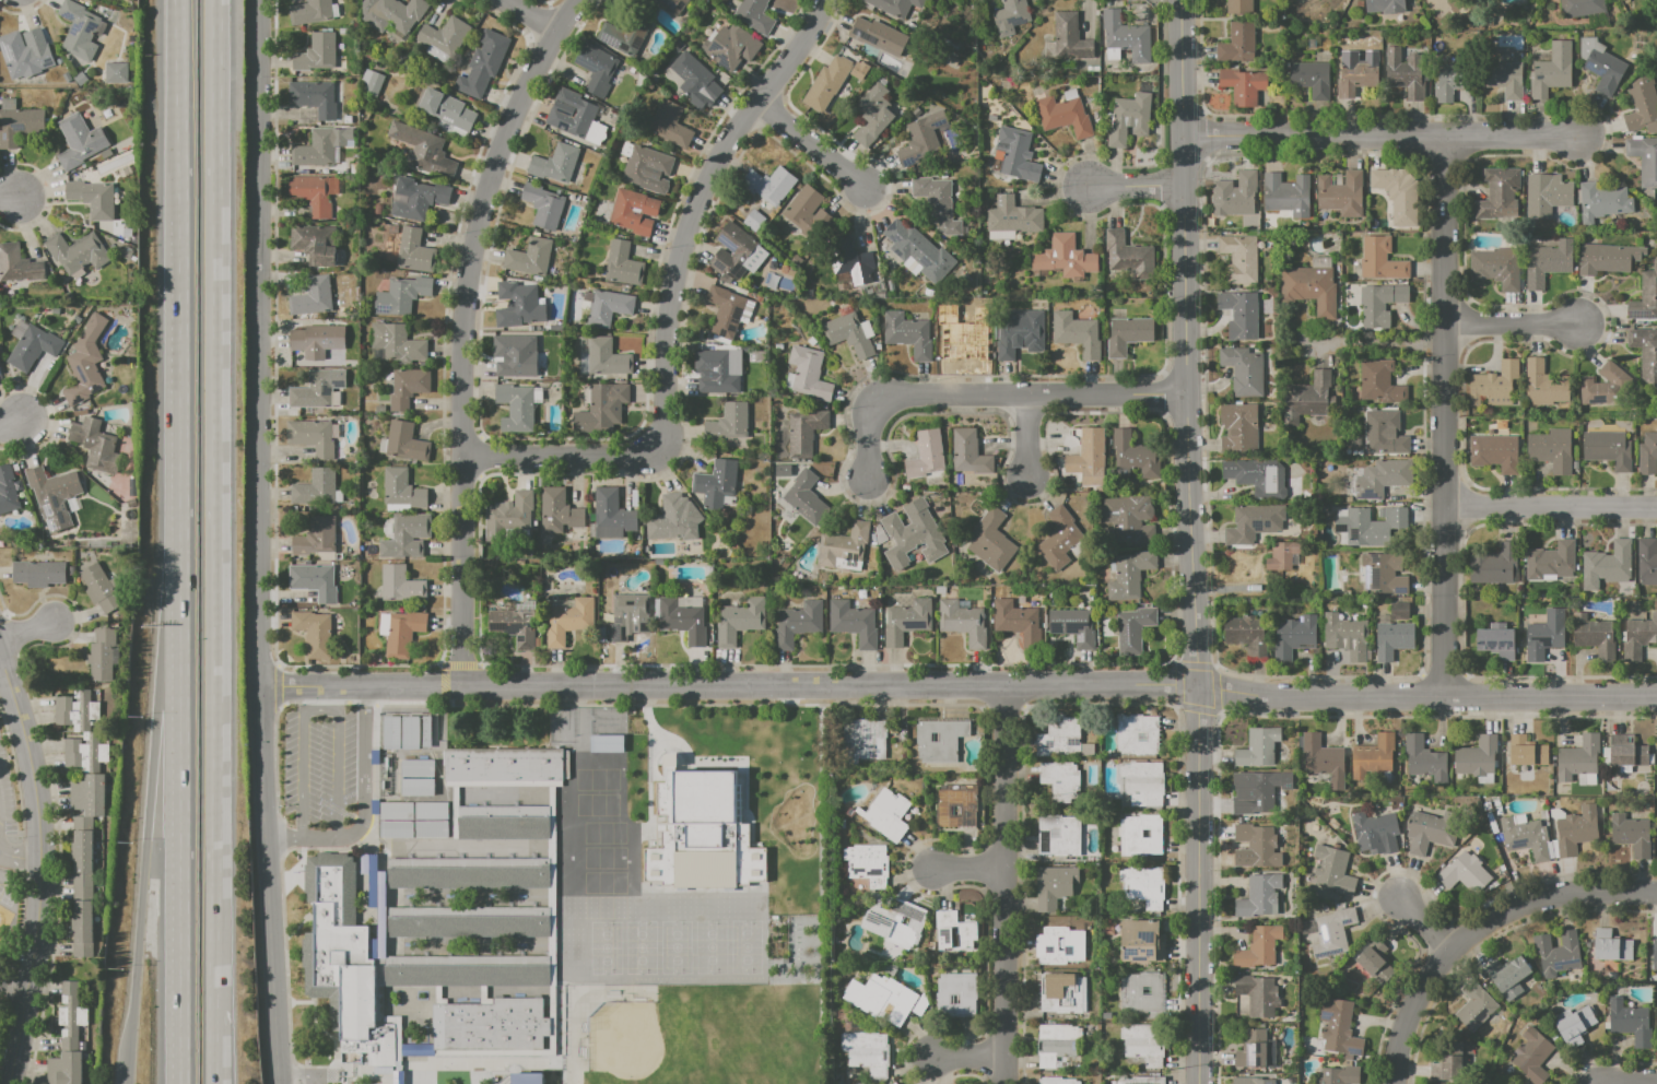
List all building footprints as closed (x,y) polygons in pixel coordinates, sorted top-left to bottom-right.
[(57,14),(64,0),(72,0),(86,8),(85,10),(102,19),(102,20),(107,23),(98,38),(93,36),(91,42),(98,45),(90,63),(60,48),(69,32),(68,31),(72,22),(57,14)] [(309,3),(309,0),(331,0),(334,20),(292,26),(290,5),(309,3)] [(407,8),(411,0),(422,0),(431,5),(419,22),(415,20),(406,35),(392,27),(395,23),(389,20),(383,30),(364,17),(376,0),(395,0),(407,8)] [(675,17),(652,0),(689,0),(675,17)] [(733,14),(742,0),(768,0),(761,13),(774,21),(765,38),(748,28),(751,24),(733,14)] [(863,1),(864,0),(924,0),(920,9),(910,3),(903,20),(863,1)] [(1004,10),(1001,0),(1025,0),(1032,23),(1012,28),(1014,35),(999,39),(992,13),(1004,10)] [(1226,13),(1226,0),(1247,0),(1247,13),(1226,13)] [(1366,14),(1365,0),(1405,0),(1406,12),(1366,14)] [(1563,2),(1563,0),(1605,0),(1607,13),(1566,19),(1564,2),(1563,2)] [(1103,9),(1120,9),(1120,26),(1150,25),(1150,63),(1131,63),(1131,48),(1105,48),(1105,30),(1103,30),(1103,9)] [(1054,12),(1077,12),(1077,39),(1093,39),(1093,58),(1054,59),(1054,12)] [(425,23),(436,31),(438,27),(442,30),(453,14),(470,26),(450,57),(431,44),(427,49),(414,40),(425,23)] [(607,22),(622,30),(627,17),(648,27),(634,57),(598,40),(607,22)] [(857,17),(871,24),(872,21),(909,38),(900,60),(848,36),(857,17)] [(1230,22),(1254,21),(1254,61),(1215,61),(1215,44),(1230,44),(1230,22)] [(698,49),(708,36),(713,38),(721,26),(727,31),(732,23),(762,45),(748,63),(739,57),(728,71),(698,49)] [(12,81),(0,47),(0,36),(20,30),(25,46),(34,43),(35,47),(47,43),(56,66),(43,70),(44,72),(25,79),(24,76),(12,81)] [(489,31),(510,39),(495,76),(491,74),(481,98),(455,89),(460,76),(468,79),(479,50),(481,51),(489,31)] [(312,33),(334,32),(336,68),(315,69),(315,71),(293,72),(293,54),(307,54),(307,48),(312,48),(312,33)] [(1533,61),(1551,61),(1551,40),(1572,40),(1572,76),(1573,76),(1573,86),(1548,86),(1548,101),(1530,101),(1530,80),(1528,80),(1528,71),(1533,71),(1533,61)] [(585,42),(620,60),(609,81),(612,83),(603,99),(585,90),(590,79),(589,78),(591,72),(573,62),(585,42)] [(1385,46),(1400,46),(1400,63),(1407,63),(1407,52),(1420,52),(1420,69),(1424,68),(1425,99),(1406,99),(1406,87),(1385,87),(1385,46)] [(1580,67),(1591,47),(1627,66),(1609,98),(1593,90),(1599,78),(1580,67)] [(683,50),(716,76),(713,80),(724,90),(712,106),(667,71),(683,50)] [(822,66),(826,69),(836,54),(854,64),(823,116),(800,102),(822,66)] [(1481,62),(1500,62),(1500,57),(1501,57),(1501,56),(1503,56),(1503,55),(1509,55),(1509,56),(1513,56),(1513,57),(1516,57),(1516,59),(1517,59),(1517,60),(1518,60),(1518,61),(1520,61),(1520,62),(1523,62),(1523,102),(1504,102),(1504,86),(1481,86),(1481,62)] [(1340,61),(1377,61),(1377,87),(1354,87),(1354,99),(1336,99),(1336,79),(1341,79),(1340,61)] [(106,63),(128,62),(128,83),(107,83),(106,63)] [(859,63),(872,70),(867,80),(854,72),(859,63)] [(1289,63),(1328,63),(1328,96),(1314,96),(1314,87),(1289,87),(1289,63)] [(1434,104),(1433,83),(1437,83),(1437,66),(1467,64),(1468,90),(1452,91),(1452,103),(1434,104)] [(366,69),(386,75),(377,97),(365,93),(367,84),(362,82),(366,69)] [(1218,69),(1234,69),(1234,72),(1267,72),(1266,91),(1257,91),(1257,108),(1232,108),(1232,86),(1218,86),(1218,69)] [(1652,75),(1656,94),(1656,133),(1647,136),(1645,127),(1626,132),(1622,116),(1633,113),(1626,91),(1632,90),(1630,83),(1652,75)] [(849,137),(866,151),(878,137),(877,136),(894,116),(886,109),(891,105),(883,98),(890,91),(878,81),(855,108),(861,114),(859,116),(868,123),(863,128),(859,125),(849,137)] [(290,82),(333,83),(333,102),(337,102),(337,120),(319,120),(319,106),(290,106),(290,82)] [(561,85),(583,94),(580,98),(599,106),(585,140),(544,122),(552,106),(553,106),(556,97),(555,97),(561,85)] [(428,86),(466,104),(463,107),(478,114),(468,132),(418,108),(428,86)] [(1115,98),(1136,101),(1136,92),(1152,94),(1148,136),(1132,134),(1133,127),(1130,126),(1129,130),(1128,129),(1126,149),(1124,148),(1107,146),(1109,129),(1112,130),(1115,98)] [(1034,101),(1051,95),(1055,104),(1079,97),(1084,117),(1088,116),(1093,136),(1074,141),(1070,126),(1044,133),(1034,101)] [(19,149),(0,149),(0,128),(2,128),(2,123),(0,123),(0,109),(3,109),(2,98),(16,98),(16,109),(45,109),(46,134),(17,134),(19,149)] [(660,98),(682,107),(674,123),(694,131),(686,148),(646,130),(660,98)] [(57,155),(71,149),(58,122),(80,111),(91,131),(101,126),(110,145),(83,158),(85,163),(66,173),(57,155)] [(896,151),(910,145),(904,125),(942,111),(947,123),(932,128),(940,150),(927,154),(929,160),(903,168),(896,151)] [(392,120),(445,139),(440,151),(446,152),(444,157),(458,162),(450,181),(404,165),(412,145),(387,137),(392,120)] [(1000,127),(1031,132),(1027,152),(1033,153),(1031,161),(1025,160),(1025,162),(1043,165),(1039,182),(1000,175),(1004,154),(995,152),(1000,127)] [(312,128),(334,128),(334,166),(291,166),(291,146),(312,146),(312,128)] [(1624,139),(1656,139),(1656,188),(1640,188),(1640,158),(1624,157),(1624,139)] [(532,155),(548,160),(549,156),(552,157),(557,141),(580,149),(568,184),(544,175),(543,179),(527,173),(532,155)] [(633,145),(674,158),(668,176),(660,174),(659,178),(668,180),(663,196),(621,181),(633,145)] [(751,169),(765,181),(778,166),(797,181),(775,209),(757,196),(754,200),(737,187),(751,169)] [(1370,169),(1388,169),(1388,168),(1419,169),(1419,226),(1392,226),(1392,200),(1388,200),(1388,190),(1370,190),(1370,169)] [(1482,168),(1519,168),(1519,190),(1512,190),(1512,217),(1474,217),(1474,201),(1488,201),(1486,182),(1482,182),(1482,168)] [(1212,180),(1231,180),(1231,188),(1237,188),(1237,170),(1256,170),(1256,217),(1212,216),(1212,180)] [(1316,174),(1330,174),(1330,186),(1343,186),(1343,170),(1361,170),(1360,220),(1338,220),(1338,210),(1316,209),(1316,174)] [(1264,173),(1280,173),(1280,182),(1295,184),(1295,174),(1311,175),(1309,222),(1291,222),(1291,211),(1264,210),(1264,173)] [(1527,175),(1553,175),(1553,182),(1573,182),(1572,207),(1550,207),(1550,219),(1527,219),(1527,175)] [(289,177),(328,177),(328,202),(331,202),(331,220),(310,219),(310,200),(289,199),(289,177)] [(910,178),(930,178),(930,181),(952,181),(952,221),(962,221),(962,236),(937,236),(937,225),(926,225),(926,199),(910,199),(910,178)] [(66,181),(84,181),(84,184),(114,184),(115,221),(90,221),(90,203),(83,203),(83,200),(66,200),(66,181)] [(411,181),(434,186),(435,182),(453,187),(448,205),(431,201),(426,221),(390,213),(393,201),(407,203),(411,181)] [(526,181),(543,186),(542,189),(553,192),(552,197),(565,200),(555,232),(532,225),(538,209),(532,208),(533,203),(520,199),(526,181)] [(1579,182),(1596,181),(1597,190),(1625,189),(1626,200),(1632,199),(1633,214),(1594,216),(1594,227),(1583,227),(1579,182)] [(807,182),(824,197),(818,205),(832,217),(813,239),(782,213),(807,182)] [(616,188),(647,196),(646,198),(660,201),(656,217),(643,214),(642,219),(651,221),(647,238),(632,234),(632,232),(608,225),(616,188)] [(996,195),(1014,195),(1014,208),(1033,208),(1033,210),(1043,209),(1043,235),(1025,236),(1025,238),(990,239),(990,234),(984,235),(984,227),(988,227),(987,209),(996,209),(996,195)] [(752,210),(766,220),(757,233),(742,223),(752,210)] [(894,219),(909,232),(913,227),(941,250),(926,269),(909,256),(904,262),(889,249),(893,244),(882,235),(894,219)] [(708,263),(719,249),(730,257),(732,254),(714,239),(728,221),(756,244),(740,264),(748,271),(736,285),(708,263)] [(291,225),(328,227),(327,247),(334,247),(333,268),(310,267),(310,255),(303,255),(303,249),(290,249),(291,225)] [(402,225),(422,228),(419,247),(435,249),(432,272),(397,268),(402,225)] [(1105,229),(1124,229),(1124,247),(1151,246),(1151,280),(1133,281),(1133,271),(1108,271),(1108,252),(1105,252),(1105,229)] [(59,233),(69,247),(78,241),(78,243),(94,232),(113,260),(96,270),(91,262),(67,278),(44,243),(59,233)] [(1051,234),(1073,233),(1073,250),(1083,250),(1083,256),(1096,256),(1097,273),(1080,274),(1080,278),(1063,278),(1063,273),(1048,273),(1048,278),(1032,278),(1032,255),(1045,255),(1045,249),(1051,249),(1051,234)] [(1362,236),(1389,235),(1390,254),(1387,254),(1387,263),(1408,262),(1408,279),(1361,281),(1360,259),(1363,259),(1362,236)] [(506,249),(526,254),(529,236),(552,240),(545,276),(502,268),(506,249)] [(825,239),(846,236),(848,255),(872,251),(874,272),(867,274),(868,284),(854,286),(853,274),(831,278),(825,239)] [(1217,236),(1255,236),(1256,284),(1225,285),(1225,264),(1231,264),(1230,254),(1218,254),(1217,236)] [(611,238),(628,241),(625,260),(642,263),(638,285),(607,280),(609,264),(607,264),(611,238)] [(1526,247),(1556,248),(1556,238),(1572,238),(1572,272),(1544,272),(1544,290),(1526,290),(1526,247)] [(46,276),(0,281),(0,243),(20,241),(21,259),(30,259),(30,262),(44,261),(46,276)] [(1579,244),(1647,248),(1647,257),(1641,256),(1641,261),(1630,261),(1629,273),(1595,272),(1595,276),(1578,275),(1579,244)] [(1469,252),(1493,252),(1493,249),(1518,249),(1518,293),(1501,293),(1501,283),(1493,283),(1493,279),(1482,278),(1482,282),(1469,282),(1469,252)] [(1653,260),(1656,260),(1656,319),(1625,319),(1625,303),(1641,303),(1641,271),(1653,271),(1653,260)] [(1281,269),(1333,270),(1333,285),(1336,285),(1336,321),(1316,321),(1316,299),(1302,299),(1302,302),(1281,302),(1281,269)] [(306,276),(329,274),(332,311),(290,315),(289,296),(307,294),(306,276)] [(390,281),(403,282),(403,279),(414,279),(414,276),(432,278),(431,297),(418,297),(416,316),(375,313),(376,292),(389,293),(390,281)] [(883,279),(885,286),(877,288),(875,280),(883,279)] [(495,308),(505,308),(505,305),(509,304),(509,299),(497,301),(497,282),(517,282),(517,285),(538,285),(538,305),(545,305),(545,321),(521,322),(521,326),(496,327),(495,308)] [(710,286),(747,299),(731,340),(709,331),(718,307),(704,302),(710,286)] [(1360,286),(1408,287),(1408,304),(1385,303),(1385,308),(1389,308),(1389,325),(1385,323),(1385,329),(1362,329),(1362,305),(1360,305),(1360,286)] [(594,290),(635,297),(632,317),(612,314),(609,330),(587,326),(594,290)] [(1217,293),(1256,292),(1257,340),(1229,341),(1227,309),(1217,309),(1217,293)] [(820,325),(839,317),(837,311),(850,306),(863,340),(867,339),(874,356),(857,363),(850,346),(847,347),(845,341),(828,346),(820,325)] [(94,341),(104,358),(95,363),(106,386),(90,394),(91,397),(71,406),(62,391),(79,382),(66,356),(77,351),(74,346),(86,327),(85,326),(94,311),(108,321),(94,341)] [(883,311),(903,311),(903,320),(928,321),(928,342),(931,342),(931,363),(913,362),(913,345),(883,344),(883,311)] [(1043,311),(1044,344),(1015,344),(1015,362),(997,362),(997,340),(1000,340),(1000,313),(1043,311)] [(1054,311),(1072,311),(1072,320),(1097,321),(1097,342),(1100,342),(1100,362),(1081,362),(1081,345),(1053,344),(1054,311)] [(27,374),(7,362),(20,340),(11,334),(21,319),(30,325),(31,322),(48,333),(48,332),(66,342),(56,357),(43,349),(27,374)] [(1110,319),(1154,319),(1154,342),(1126,343),(1126,360),(1108,360),(1107,341),(1112,341),(1110,319)] [(940,320),(957,320),(957,323),(986,323),(986,361),(962,361),(962,342),(954,342),(954,338),(940,338),(940,320)] [(372,322),(385,322),(385,323),(407,323),(407,340),(427,340),(427,361),(411,361),(411,365),(400,364),(400,361),(372,361),(372,322)] [(306,326),(345,326),(345,350),(325,350),(325,360),(305,360),(305,350),(291,350),(291,330),(306,330),(306,326)] [(1626,330),(1656,330),(1656,391),(1655,391),(1655,386),(1641,386),(1641,350),(1626,350),(1626,330)] [(492,334),(529,334),(529,379),(510,379),(510,358),(492,358),(492,334)] [(588,337),(612,337),(612,354),(631,354),(631,375),(588,374),(588,337)] [(791,346),(823,354),(816,382),(834,387),(830,404),(804,399),(806,394),(790,391),(796,367),(787,365),(791,346)] [(1219,347),(1248,347),(1248,354),(1262,354),(1264,398),(1233,398),(1233,367),(1219,367),(1219,347)] [(693,350),(737,350),(737,394),(696,394),(696,378),(710,378),(710,374),(693,374),(693,350)] [(1526,357),(1543,357),(1543,375),(1548,375),(1548,381),(1568,381),(1568,403),(1527,403),(1526,357)] [(1501,360),(1518,360),(1518,380),(1512,380),(1512,406),(1486,406),(1486,399),(1479,399),(1479,408),(1468,408),(1468,375),(1486,375),(1486,373),(1495,373),(1495,378),(1501,378),(1501,360)] [(1360,361),(1389,361),(1389,387),(1407,387),(1407,404),(1382,404),(1382,401),(1360,401),(1360,361)] [(1608,361),(1631,378),(1620,390),(1620,404),(1580,408),(1578,378),(1593,377),(1594,385),(1608,384),(1597,373),(1608,361)] [(395,369),(430,369),(431,393),(413,393),(413,397),(409,397),(409,412),(391,412),(390,396),(395,394),(395,369)] [(310,370),(332,370),(332,401),(321,401),(320,406),(289,406),(290,388),(310,388),(310,370)] [(1284,385),(1309,385),(1309,372),(1331,372),(1331,403),(1328,403),(1328,415),(1284,415),(1284,385)] [(589,384),(626,385),(626,405),(613,405),(612,421),(590,421),(590,431),(571,431),(571,410),(588,410),(589,384)] [(495,385),(512,385),(512,387),(533,387),(533,433),(501,433),(501,417),(509,417),(509,403),(495,403),(495,385)] [(706,422),(724,422),(722,402),(747,402),(747,437),(706,437),(706,422)] [(1219,405),(1256,404),(1256,448),(1243,448),(1243,451),(1221,452),(1221,437),(1224,437),(1223,425),(1219,425),(1219,405)] [(1365,411),(1398,411),(1398,431),(1390,431),(1390,437),(1409,437),(1409,456),(1365,456),(1365,411)] [(789,414),(807,415),(807,412),(828,412),(828,432),(813,432),(813,458),(788,458),(789,414)] [(72,422),(82,424),(85,415),(103,420),(99,432),(118,437),(114,452),(121,455),(116,474),(85,467),(91,449),(82,447),(83,444),(68,440),(72,422)] [(391,419),(414,423),(412,439),(432,443),(428,461),(386,455),(391,419)] [(289,420),(332,422),(332,441),(334,441),(333,460),(316,460),(316,445),(287,444),(289,420)] [(904,461),(919,459),(916,432),(939,428),(944,470),(925,472),(925,476),(906,479),(904,461)] [(1065,455),(1080,456),(1080,428),(1104,428),(1102,470),(1083,470),(1083,474),(1063,473),(1065,455)] [(1527,435),(1548,436),(1548,428),(1571,428),(1571,476),(1552,475),(1552,462),(1527,462),(1527,435)] [(953,429),(976,429),(976,456),(992,456),(992,472),(953,472),(953,429)] [(1113,429),(1130,429),(1131,446),(1159,446),(1159,480),(1140,480),(1140,470),(1115,470),(1115,449),(1113,449),(1113,429)] [(1583,433),(1623,433),(1623,441),(1630,441),(1630,473),(1614,473),(1614,458),(1583,459),(1583,433)] [(1644,433),(1656,433),(1656,461),(1656,474),(1638,474),(1638,444),(1644,444),(1644,433)] [(1469,436),(1517,436),(1517,458),(1502,458),(1502,466),(1470,466),(1469,436)] [(693,473),(713,475),(714,459),(737,461),(735,496),(722,496),(721,510),(703,508),(704,493),(691,492),(693,473)] [(1375,460),(1407,460),(1407,482),(1402,482),(1402,487),(1383,487),(1383,499),(1354,499),(1354,476),(1363,476),(1363,468),(1374,468),(1375,460)] [(1221,461),(1283,461),(1283,486),(1286,486),(1286,499),(1253,499),(1253,484),(1234,484),(1234,476),(1221,476),(1221,461)] [(22,508),(0,515),(0,466),(10,462),(15,480),(21,479),(24,490),(16,492),(22,508)] [(25,471),(43,466),(47,479),(77,470),(84,493),(39,507),(33,487),(31,488),(25,471)] [(776,466),(789,466),(789,476),(776,476),(776,466)] [(804,466),(818,478),(809,488),(827,505),(811,523),(782,498),(795,483),(792,480),(804,466)] [(385,467),(408,467),(408,485),(412,485),(412,488),(427,488),(427,510),(386,510),(386,506),(385,506),(385,467)] [(312,468),(337,468),(337,504),(291,503),(292,484),(312,484),(312,468)] [(542,486),(565,486),(565,508),(581,508),(581,529),(542,529),(542,486)] [(594,487),(618,486),(618,510),(635,510),(636,531),(595,531),(594,487)] [(487,506),(494,506),(494,504),(504,504),(504,502),(515,502),(515,490),(532,490),(532,517),(529,517),(529,533),(487,533),(487,506)] [(645,516),(662,515),(661,495),(680,494),(680,507),(688,507),(689,534),(646,537),(645,516)] [(1103,498),(1152,496),(1153,516),(1138,517),(1140,543),(1113,544),(1112,518),(1104,518),(1103,498)] [(879,519),(895,510),(904,527),(910,522),(903,508),(920,499),(949,552),(927,563),(920,551),(927,547),(924,542),(905,552),(912,565),(894,574),(883,552),(896,544),(892,538),(890,539),(889,538),(878,544),(874,527),(881,523),(879,519)] [(1035,546),(1057,528),(1046,515),(1062,502),(1089,533),(1065,552),(1071,561),(1057,573),(1035,546)] [(992,505),(1006,516),(996,529),(1020,549),(999,574),(966,547),(973,540),(969,538),(980,525),(979,522),(992,505)] [(1233,505),(1284,506),(1284,521),(1281,521),(1281,530),(1255,530),(1255,543),(1223,543),(1223,528),(1236,528),(1236,522),(1233,522),(1233,505)] [(1345,508),(1370,508),(1370,521),(1384,521),(1384,508),(1406,508),(1406,531),(1386,531),(1385,546),(1345,546),(1345,532),(1333,532),(1333,517),(1345,517),(1345,508)] [(393,515),(431,514),(431,538),(413,538),(413,540),(422,540),(423,555),(379,556),(379,541),(393,541),(393,539),(392,539),(388,538),(386,535),(384,532),(384,529),(384,526),(385,523),(388,520),(392,519),(393,518),(393,515)] [(313,516),(337,516),(336,553),(310,552),(310,555),(293,555),(293,537),(307,537),(307,532),(313,532),(313,516)] [(822,533),(849,538),(851,519),(870,522),(867,545),(863,545),(861,562),(834,558),(833,567),(818,565),(822,533)] [(1637,538),(1656,538),(1656,555),(1656,586),(1641,586),(1641,578),(1637,578),(1637,538)] [(1556,539),(1573,539),(1573,576),(1555,576),(1555,574),(1541,574),(1541,579),(1526,579),(1526,547),(1543,547),(1543,551),(1556,551),(1556,539)] [(1612,539),(1631,539),(1631,553),(1627,553),(1629,581),(1608,581),(1608,576),(1584,577),(1583,552),(1605,552),(1605,555),(1612,555),(1612,539)] [(1500,540),(1518,541),(1518,558),(1515,558),(1515,582),(1469,582),(1469,553),(1500,554),(1500,540)] [(1265,558),(1272,557),(1272,541),(1301,541),(1301,553),(1291,553),(1291,569),(1266,570),(1265,558)] [(1110,556),(1135,555),(1133,551),(1153,551),(1153,569),(1140,570),(1141,599),(1108,600),(1107,582),(1116,582),(1115,570),(1110,570),(1110,556)] [(1361,553),(1403,554),(1403,570),(1392,570),(1392,577),(1408,577),(1407,596),(1370,594),(1371,567),(1360,566),(1361,553)] [(13,562),(27,562),(27,563),(66,563),(66,584),(48,584),(48,588),(27,588),(27,582),(13,582),(13,562)] [(97,562),(109,580),(117,575),(122,582),(114,588),(124,603),(105,615),(97,603),(94,605),(85,590),(89,588),(80,574),(97,562)] [(383,564),(406,564),(406,580),(426,580),(426,600),(383,600),(383,564)] [(290,565),(334,566),(334,585),(337,585),(337,603),(318,603),(319,589),(290,589),(290,565)] [(615,594),(650,596),(649,618),(631,617),(631,626),(627,626),(627,645),(610,644),(610,624),(614,624),(615,594)] [(574,598),(592,598),(592,620),(584,620),(584,631),(564,631),(564,649),(549,649),(549,645),(547,645),(547,626),(549,626),(549,606),(574,608),(574,598)] [(660,598),(677,598),(677,609),(703,609),(703,628),(705,628),(705,648),(688,648),(688,631),(659,631),(660,598)] [(747,598),(764,598),(763,629),(736,629),(736,647),(717,647),(717,628),(721,628),(721,608),(747,608),(747,598)] [(912,598),(931,598),(931,629),(903,629),(903,648),(884,648),(884,627),(888,627),(888,608),(912,608),(912,598)] [(939,599),(959,599),(959,608),(984,609),(984,628),(986,628),(986,649),(967,649),(967,632),(939,632),(939,599)] [(995,599),(1012,599),(1012,610),(1037,610),(1037,643),(1026,643),(1026,632),(995,632),(995,599)] [(803,600),(821,600),(821,633),(794,633),(794,647),(775,647),(775,629),(777,629),(777,610),(803,610),(803,600)] [(830,600),(848,600),(848,609),(873,609),(873,632),(875,632),(875,651),(858,651),(858,633),(830,633),(830,600)] [(487,609),(517,610),(517,604),(524,604),(527,601),(534,601),(534,650),(515,650),(515,634),(487,634),(487,609)] [(1390,603),(1408,603),(1408,620),(1390,620),(1390,603)] [(1117,612),(1137,612),(1137,606),(1156,606),(1156,626),(1140,626),(1141,655),(1118,656),(1117,612)] [(1526,625),(1544,625),(1544,609),(1564,609),(1564,647),(1542,647),(1542,664),(1526,664),(1526,625)] [(1048,610),(1092,610),(1091,629),(1095,631),(1094,650),(1077,650),(1077,634),(1048,634),(1048,610)] [(292,612),(312,611),(312,614),(330,614),(331,658),(308,659),(307,631),(293,631),(292,612)] [(389,613),(406,614),(407,612),(427,613),(426,633),(411,632),(409,658),(386,656),(388,635),(379,635),(381,613),(389,614),(389,613)] [(1324,612),(1337,612),(1338,621),(1365,620),(1366,662),(1348,663),(1348,648),(1324,649),(1324,612)] [(1573,612),(1586,612),(1586,622),(1612,622),(1612,644),(1614,644),(1614,661),(1597,661),(1597,648),(1572,648),(1573,612)] [(1649,612),(1656,612),(1656,644),(1640,644),(1640,662),(1622,663),(1622,643),(1625,643),(1625,621),(1649,621),(1649,612)] [(1223,617),(1242,618),(1242,614),(1257,614),(1257,617),(1262,617),(1262,640),(1266,640),(1266,662),(1248,662),(1249,646),(1223,645),(1223,617)] [(1276,622),(1283,622),(1283,618),(1296,618),(1296,622),(1302,622),(1302,615),(1315,615),(1315,646),(1292,646),(1292,661),(1272,661),(1272,645),(1276,645),(1276,622)] [(1377,615),(1387,615),(1387,624),(1412,624),(1412,649),(1394,649),(1394,662),(1375,662),(1375,624),(1377,624),(1377,615)] [(91,643),(96,643),(96,628),(117,628),(117,645),(113,645),(113,681),(92,681),(92,663),(87,663),(87,655),(91,655),(91,643)] [(1474,628),(1513,628),(1514,661),(1496,661),(1496,651),(1474,651),(1474,628)] [(56,696),(72,696),(72,702),(75,702),(75,698),(74,698),(74,690),(99,690),(99,719),(99,720),(98,721),(97,721),(96,722),(94,722),(94,731),(84,731),(74,731),(74,724),(56,724),(56,696)] [(1036,734),(1047,733),(1047,715),(1065,715),(1065,718),(1079,718),(1080,756),(1036,756),(1036,734)] [(1116,715),(1159,715),(1159,756),(1116,756),(1116,715)] [(381,716),(431,716),(431,749),(381,749),(381,716)] [(842,721),(886,721),(886,739),(885,739),(885,763),(842,763),(842,721)] [(918,721),(971,721),(971,737),(956,737),(956,762),(919,763),(918,721)] [(1234,750),(1247,749),(1247,728),(1281,728),(1281,766),(1234,767),(1234,750)] [(64,739),(82,739),(82,744),(85,744),(85,741),(84,741),(84,731),(94,731),(99,731),(99,744),(109,744),(109,762),(99,762),(99,774),(85,774),(83,774),(83,767),(64,767),(64,739)] [(1303,732),(1319,732),(1320,747),(1343,747),(1344,779),(1330,780),(1330,774),(1304,774),(1303,732)] [(1352,745),(1376,745),(1376,732),(1394,732),(1394,755),(1391,755),(1391,771),(1383,771),(1383,776),(1373,776),(1373,773),(1365,773),(1365,780),(1352,780),(1352,745)] [(1405,733),(1422,733),(1422,750),(1429,750),(1429,753),(1446,753),(1446,785),(1432,785),(1432,776),(1407,776),(1407,755),(1405,755),(1405,733)] [(1556,749),(1580,749),(1580,733),(1599,733),(1599,761),(1597,761),(1598,774),(1571,774),(1571,781),(1558,782),(1556,749)] [(1454,749),(1478,749),(1478,734),(1495,734),(1495,754),(1493,754),(1493,774),(1484,774),(1484,777),(1473,777),(1473,774),(1454,774),(1454,749)] [(1507,735),(1529,734),(1529,745),(1547,744),(1547,764),(1508,765),(1507,735)] [(589,752),(622,752),(622,735),(590,735),(589,752)] [(1607,735),(1625,735),(1625,745),(1646,745),(1646,766),(1607,765),(1607,735)] [(445,750),(564,749),(564,781),(445,781),(445,750)] [(655,781),(665,781),(665,766),(662,766),(662,753),(675,753),(675,766),(674,766),(674,769),(736,769),(736,823),(749,823),(749,847),(765,847),(765,881),(748,881),(748,885),(736,885),(736,887),(672,887),(672,885),(660,885),(660,882),(643,882),(643,847),(655,847),(655,781)] [(400,759),(434,759),(434,796),(400,796),(400,759)] [(1038,762),(1073,762),(1073,766),(1078,766),(1078,802),(1056,802),(1056,783),(1038,783),(1038,762)] [(1118,766),(1130,766),(1129,763),(1162,762),(1163,808),(1131,808),(1131,796),(1124,796),(1124,777),(1118,777),(1118,766)] [(1233,797),(1247,797),(1247,773),(1281,773),(1281,787),(1272,787),(1272,814),(1233,814),(1233,797)] [(71,781),(85,781),(85,774),(99,774),(106,774),(106,816),(85,816),(85,810),(71,810),(71,781)] [(941,786),(978,785),(978,810),(975,810),(975,826),(938,827),(938,792),(941,792),(941,786)] [(883,787),(910,805),(901,820),(908,825),(895,845),(851,815),(858,806),(866,812),(883,787)] [(379,802),(447,802),(448,837),(379,838),(379,802)] [(1555,821),(1566,818),(1566,813),(1576,812),(1577,817),(1582,816),(1579,805),(1594,803),(1598,841),(1577,844),(1578,856),(1560,858),(1555,821)] [(1411,811),(1442,818),(1443,812),(1458,816),(1449,847),(1429,841),(1424,858),(1407,853),(1411,838),(1405,837),(1411,811)] [(1612,812),(1626,812),(1626,820),(1648,820),(1648,860),(1632,860),(1632,845),(1612,845),(1612,812)] [(1353,821),(1395,813),(1399,836),(1395,837),(1397,850),(1380,853),(1378,840),(1358,844),(1353,821)] [(1120,820),(1126,820),(1126,817),(1139,817),(1139,815),(1159,815),(1159,818),(1162,818),(1162,856),(1120,856),(1120,820)] [(1499,818),(1513,815),(1514,825),(1539,820),(1548,861),(1532,864),(1529,847),(1506,852),(1499,818)] [(458,816),(550,816),(550,839),(458,839),(458,816)] [(1038,816),(1080,816),(1079,856),(1038,856),(1038,816)] [(1233,824),(1251,824),(1251,826),(1273,827),(1273,834),(1279,834),(1279,849),(1273,849),(1273,855),(1279,855),(1279,868),(1247,867),(1247,841),(1233,841),(1233,824)] [(74,900),(74,861),(73,861),(73,843),(74,843),(74,830),(92,830),(93,900),(74,900)] [(1315,844),(1349,852),(1342,874),(1354,877),(1350,895),(1315,886),(1317,877),(1313,876),(1316,864),(1320,865),(1321,860),(1312,857),(1315,844)] [(842,849),(854,849),(854,845),(886,845),(886,891),(868,891),(869,880),(848,879),(848,862),(842,862),(842,849)] [(1464,850),(1470,857),(1473,853),(1482,862),(1479,865),(1492,879),(1473,896),(1459,881),(1445,894),(1433,880),(1464,850)] [(308,857),(318,857),(318,852),(332,852),(332,855),(349,855),(349,858),(354,858),(354,862),(356,862),(356,927),(368,927),(368,963),(374,963),(374,1024),(395,1024),(395,1065),(366,1065),(366,1040),(341,1040),(341,1032),(330,1032),(330,997),(306,997),(306,967),(303,967),(303,939),(306,939),(306,932),(312,932),(312,903),(305,903),(305,864),(308,864),(308,857)] [(388,858),(551,857),(551,888),(388,888),(388,858)] [(1129,868),(1163,867),(1163,911),(1144,912),(1144,900),(1125,900),(1125,881),(1119,881),(1119,870),(1129,870),(1129,868)] [(1036,868),(1080,868),(1079,884),(1072,883),(1072,899),(1057,898),(1057,912),(1036,912),(1036,868)] [(1234,899),(1247,899),(1247,874),(1281,874),(1281,888),(1273,888),(1273,896),(1277,896),(1277,916),(1253,916),(1253,918),(1234,918),(1234,899)] [(890,897),(928,914),(912,953),(873,936),(890,897)] [(93,956),(73,957),(73,942),(75,942),(74,934),(73,934),(72,912),(74,912),(74,900),(93,900),(93,956)] [(1300,922),(1333,915),(1333,911),(1354,907),(1358,923),(1341,928),(1348,954),(1315,961),(1312,946),(1319,945),(1317,933),(1303,936),(1300,922)] [(388,908),(552,908),(552,938),(388,939),(388,908)] [(936,911),(957,910),(957,922),(979,921),(979,942),(972,942),(973,951),(937,952),(936,911)] [(1120,920),(1157,921),(1157,936),(1165,936),(1165,948),(1161,948),(1161,963),(1120,962),(1120,920)] [(1035,935),(1045,935),(1045,927),(1069,927),(1069,931),(1085,931),(1084,962),(1067,962),(1067,965),(1038,965),(1038,956),(1035,956),(1035,935)] [(1232,951),(1248,951),(1248,943),(1253,943),(1253,927),(1282,927),(1282,940),(1274,940),(1274,964),(1255,964),(1255,967),(1232,967),(1232,951)] [(1594,928),(1611,928),(1611,936),(1620,936),(1620,940),(1633,940),(1632,961),(1593,959),(1594,928)] [(1560,931),(1576,929),(1582,967),(1555,971),(1556,978),(1543,980),(1539,955),(1536,955),(1532,936),(1550,933),(1552,948),(1562,946),(1560,931)] [(1375,939),(1387,950),(1380,957),(1395,971),(1380,987),(1364,970),(1356,979),(1365,987),(1353,999),(1331,978),(1351,958),(1353,962),(1375,939)] [(385,955),(550,955),(550,986),(385,986),(385,955)] [(1485,967),(1497,958),(1504,967),(1521,955),(1533,971),(1518,982),(1526,992),(1508,1004),(1489,977),(1491,976),(1485,967)] [(1120,977),(1126,977),(1126,974),(1142,974),(1142,971),(1160,971),(1160,975),(1163,975),(1163,1014),(1120,1013),(1120,977)] [(942,973),(978,973),(977,1016),(938,1016),(938,979),(942,979),(942,973)] [(841,998),(851,980),(863,987),(872,974),(881,979),(884,975),(918,995),(898,1029),(880,1017),(879,1020),(841,998)] [(1041,974),(1088,974),(1088,1013),(1041,1013),(1041,974)] [(1234,976),(1251,976),(1251,978),(1271,978),(1271,987),(1274,987),(1274,999),(1279,999),(1279,1006),(1273,1006),(1273,1016),(1247,1017),(1246,994),(1235,994),(1234,976)] [(61,981),(80,981),(80,1008),(87,1008),(87,1025),(80,1025),(79,1051),(61,1051),(61,1028),(63,1028),(63,1025),(59,1025),(59,1008),(61,1008),(61,981)] [(1477,981),(1500,1009),(1471,1034),(1454,1014),(1470,1000),(1464,992),(1477,981)] [(438,1004),(493,1004),(493,998),(542,998),(542,1018),(549,1018),(549,1037),(543,1037),(543,1049),(438,1049),(438,1004)] [(1321,998),(1353,1002),(1348,1037),(1364,1039),(1361,1058),(1327,1052),(1329,1041),(1321,1040),(1323,1026),(1327,1027),(1328,1022),(1318,1021),(1321,998)] [(1608,999),(1622,999),(1622,1008),(1653,1008),(1652,1050),(1634,1050),(1634,1033),(1608,1033),(1608,999)] [(1554,1022),(1588,1004),(1598,1025),(1580,1033),(1586,1042),(1570,1051),(1554,1022)] [(1039,1025),(1079,1025),(1079,1041),(1074,1041),(1074,1058),(1055,1058),(1055,1070),(1039,1070),(1039,1025)] [(1119,1028),(1130,1028),(1130,1025),(1160,1025),(1160,1042),(1164,1042),(1164,1069),(1144,1069),(1144,1058),(1124,1058),(1124,1040),(1119,1040),(1119,1028)] [(1549,1076),(1542,1083),(1533,1083),(1509,1062),(1516,1056),(1513,1052),(1521,1044),(1524,1046),(1527,1042),(1521,1037),(1531,1026),(1555,1049),(1539,1067),(1549,1076)] [(1234,1050),(1243,1050),(1242,1029),(1267,1029),(1267,1067),(1234,1067),(1234,1050)] [(842,1033),(888,1035),(886,1080),(868,1079),(869,1068),(846,1067),(846,1053),(841,1053),(842,1033)] [(1431,1061),(1439,1062),(1439,1050),(1465,1051),(1462,1083),(1430,1081),(1431,1061)] [(82,1051),(82,1083),(47,1083),(47,1058),(61,1058),(61,1051),(79,1051),(82,1051)] [(1345,1083),(1320,1083),(1320,1068),(1341,1068),(1341,1065),(1360,1065),(1360,1083),(1345,1083)] [(542,1072),(542,1083),(510,1083),(510,1072),(542,1072)]
